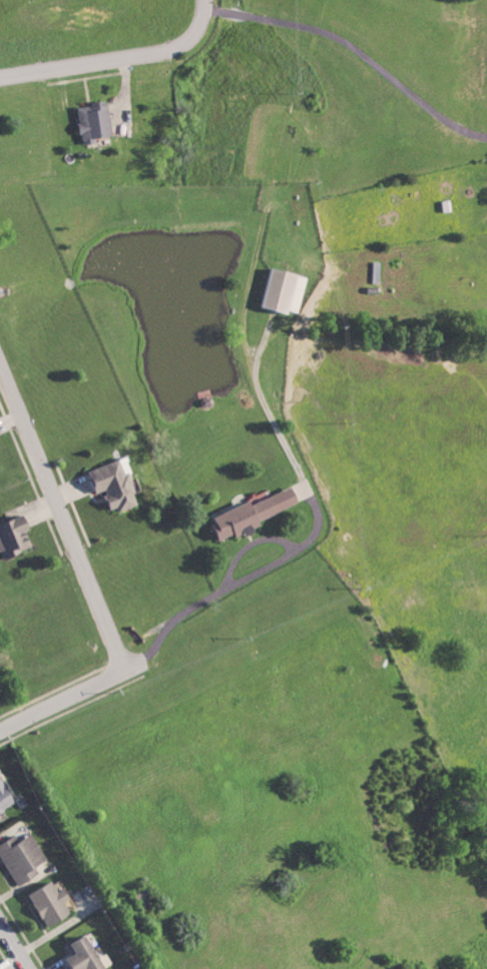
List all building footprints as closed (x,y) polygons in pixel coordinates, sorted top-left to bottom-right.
[(112,101),(80,105),(84,144),(97,142),(96,137),(116,135),(112,101)] [(254,306),(293,315),(302,276),(262,267),(254,306)] [(91,469),(98,492),(105,490),(112,513),(143,503),(128,457),(91,469)] [(292,504),(286,487),(242,504),(240,501),(201,516),(211,542),(254,526),(252,520),(292,504)] [(2,558),(33,548),(28,531),(35,529),(30,514),(0,524),(0,551),(2,558)] [(18,804),(3,774),(0,775),(0,813),(18,804)] [(0,845),(0,849),(17,887),(42,875),(38,867),(49,861),(36,833),(21,840),(19,837),(0,845)] [(32,893),(48,928),(73,916),(66,900),(71,898),(67,887),(59,890),(56,883),(32,893)] [(92,936),(76,944),(80,953),(70,959),(75,968),(90,968),(108,968),(92,936)]
